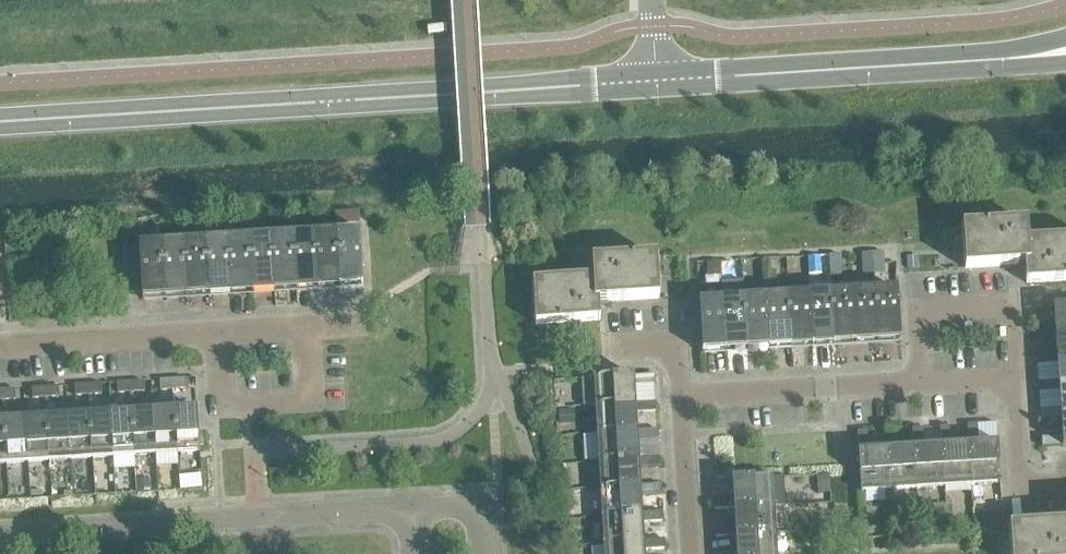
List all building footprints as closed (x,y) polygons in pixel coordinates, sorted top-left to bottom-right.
[(358,211),(335,212),(335,226),(359,225),(359,214),(358,211)] [(971,269),(1025,265),(1026,283),(1065,281),(1065,239),(1028,241),(1027,223),(967,227),(970,269),(971,269)] [(359,236),(336,238),(339,286),(360,285),(360,286),(362,286),(359,236)] [(336,238),(314,239),(317,287),(339,286),(336,238)] [(314,239),(292,241),(295,289),(317,287),(314,239)] [(292,241),(271,242),(274,290),(295,289),(292,241)] [(271,242),(249,243),(252,291),(274,290),(271,242)] [(249,243),(227,244),(230,293),(252,291),(249,243)] [(227,244),(205,246),(208,294),(230,293),(227,244)] [(205,246),(183,247),(186,295),(208,294),(205,246)] [(183,247),(161,248),(164,297),(186,295),(183,247)] [(141,286),(141,293),(142,299),(143,299),(143,298),(164,297),(161,248),(139,250),(139,258),(140,265),(140,272),(141,279),(141,286)] [(540,282),(542,324),(599,320),(598,302),(653,299),(650,257),(591,261),(592,279),(540,282)] [(719,262),(706,263),(707,277),(720,277),(719,262)] [(896,290),(874,292),(877,342),(899,340),(899,341),(900,341),(897,289),(895,289),(896,290)] [(874,292),(853,293),(856,343),(877,342),(874,292)] [(853,293),(831,294),(834,344),(856,343),(853,293)] [(831,294),(809,296),(812,346),(834,344),(831,294)] [(809,296),(787,297),(790,347),(812,346),(809,296)] [(787,297),(765,298),(768,348),(790,347),(787,297)] [(765,298),(743,299),(746,349),(768,348),(765,298)] [(743,299),(722,301),(725,351),(746,349),(743,299)] [(725,351),(722,301),(700,302),(700,301),(699,301),(702,353),(704,352),(725,351)] [(1056,336),(1065,335),(1065,307),(1053,307),(1053,309),(1054,309),(1055,327),(1034,328),(1034,338),(1056,336)] [(1058,364),(1058,363),(1065,363),(1065,335),(1056,336),(1057,354),(1035,356),(1036,365),(1058,364)] [(1059,391),(1065,390),(1065,363),(1058,363),(1058,364),(1059,382),(1037,383),(1038,393),(1059,391)] [(594,379),(596,406),(634,404),(634,403),(633,386),(654,384),(654,375),(633,376),(633,375),(593,378),(593,379),(594,379)] [(185,378),(172,379),(172,390),(185,389),(185,378)] [(172,390),(172,379),(159,380),(159,391),(172,390)] [(142,381),(129,382),(130,392),(143,392),(142,381)] [(130,392),(129,382),(116,383),(116,393),(130,392)] [(87,395),(86,384),(73,385),(74,396),(87,395)] [(99,384),(86,384),(87,395),(100,394),(99,384)] [(57,386),(43,387),(44,398),(57,397),(57,386)] [(44,398),(43,387),(30,388),(31,399),(44,398)] [(14,389),(1,390),(1,400),(15,400),(14,389)] [(1061,419),(1061,418),(1065,418),(1065,390),(1059,391),(1060,409),(1039,410),(1039,420),(1061,419)] [(596,406),(597,434),(635,431),(634,413),(656,412),(655,402),(634,403),(634,404),(596,406)] [(196,410),(174,411),(176,453),(197,451),(197,452),(199,452),(196,410)] [(573,410),(555,411),(556,425),(574,424),(573,410)] [(174,411),(152,412),(155,454),(176,453),(174,411)] [(152,412),(131,414),(133,455),(155,454),(152,412)] [(131,414),(109,415),(112,456),(133,455),(131,414)] [(88,416),(91,458),(112,456),(109,415),(88,416)] [(88,416),(67,417),(69,459),(91,458),(88,416)] [(67,417),(45,419),(48,460),(69,459),(67,417)] [(1061,419),(1062,436),(1040,438),(1041,448),(1062,446),(1062,447),(1065,447),(1065,418),(1061,418),(1061,419)] [(45,419),(24,420),(27,462),(48,460),(45,419)] [(24,420),(3,421),(5,463),(27,462),(24,420)] [(966,425),(968,447),(971,485),(998,483),(998,485),(1000,484),(997,444),(995,444),(995,445),(978,446),(976,425),(966,425)] [(939,427),(940,449),(941,449),(943,487),(971,485),(968,447),(950,448),(949,426),(939,427)] [(912,429),(913,450),(914,450),(916,488),(943,487),(941,449),(940,449),(923,450),(921,428),(912,429)] [(597,434),(599,461),(637,459),(637,458),(636,441),(658,439),(657,430),(635,431),(597,434)] [(884,430),(886,452),(888,490),(916,488),(914,450),(913,450),(895,452),(894,430),(884,430)] [(886,452),(868,453),(866,431),(857,432),(858,453),(857,453),(860,493),(861,493),(861,492),(888,490),(886,452)] [(599,461),(601,489),(639,486),(638,468),(659,467),(659,457),(637,458),(637,459),(599,461)] [(829,475),(816,476),(817,494),(830,493),(829,475)] [(712,510),(734,509),(734,508),(772,506),(783,505),(781,477),(772,477),(731,480),(731,481),(732,481),(734,499),(712,500),(712,510)] [(150,479),(136,480),(136,492),(150,491),(150,479)] [(601,489),(602,516),(640,514),(640,513),(639,495),(661,494),(660,484),(639,486),(601,489)] [(944,504),(931,505),(933,535),(946,534),(944,504)] [(714,537),(736,536),(774,533),(772,506),(734,508),(734,509),(735,526),(714,528),(714,537)] [(602,516),(604,543),(642,541),(641,523),(663,522),(662,512),(640,513),(640,514),(602,516)] [(1001,513),(973,515),(974,531),(1002,529),(1002,528),(1001,513)] [(946,518),(946,529),(959,529),(959,522),(954,518),(946,518)] [(1016,553),(1065,553),(1065,524),(1014,527),(1016,553)] [(774,533),(736,536),(737,553),(734,553),(775,553),(774,533)] [(605,553),(643,553),(643,550),(664,549),(664,539),(642,541),(604,543),(605,553)]
